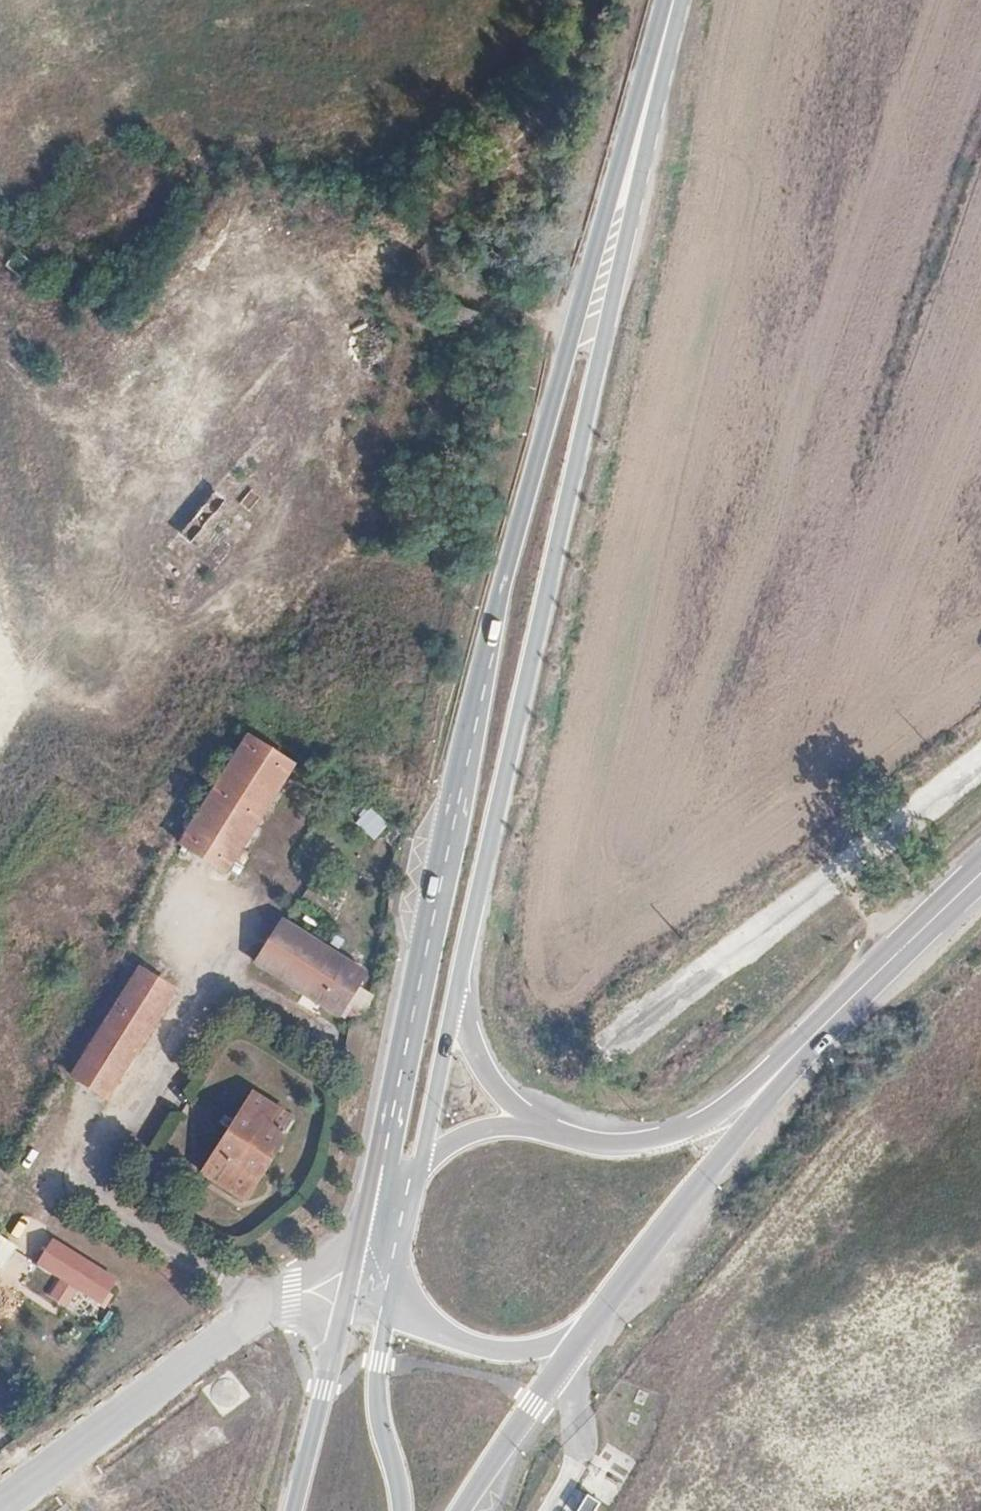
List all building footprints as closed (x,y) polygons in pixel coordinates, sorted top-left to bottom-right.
[(432,284),(421,281),(415,297),(427,302),(432,284)] [(432,284),(427,302),(438,305),(443,288),(432,284)] [(38,415),(32,421),(34,422),(50,437),(56,431),(38,415)] [(236,740),(172,839),(217,869),(280,768),(236,740)] [(357,825),(377,842),(391,824),(371,808),(357,825)] [(347,971),(274,920),(249,955),(324,1004),(347,971)] [(147,1002),(113,979),(41,1092),(76,1115),(147,1002)] [(174,1138),(165,1152),(221,1188),(260,1128),(254,1124),(264,1110),(229,1087),(188,1147),(174,1138)] [(91,1261),(32,1223),(24,1232),(22,1231),(11,1248),(77,1291),(87,1275),(84,1272),(91,1261)] [(205,1389),(220,1416),(248,1400),(233,1373),(205,1389)] [(568,1505),(579,1510),(582,1510),(591,1494),(610,1504),(621,1482),(623,1483),(634,1461),(628,1458),(620,1473),(593,1459),(568,1505)]
